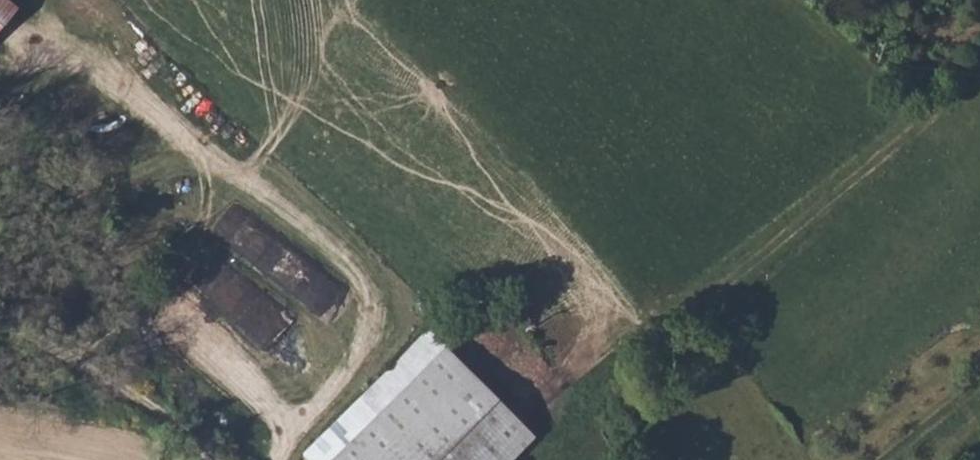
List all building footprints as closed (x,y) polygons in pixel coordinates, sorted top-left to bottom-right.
[(23,9),(11,0),(0,0),(0,37),(23,9)] [(308,455),(313,459),(494,459),(527,428),(434,332),(308,455)]
